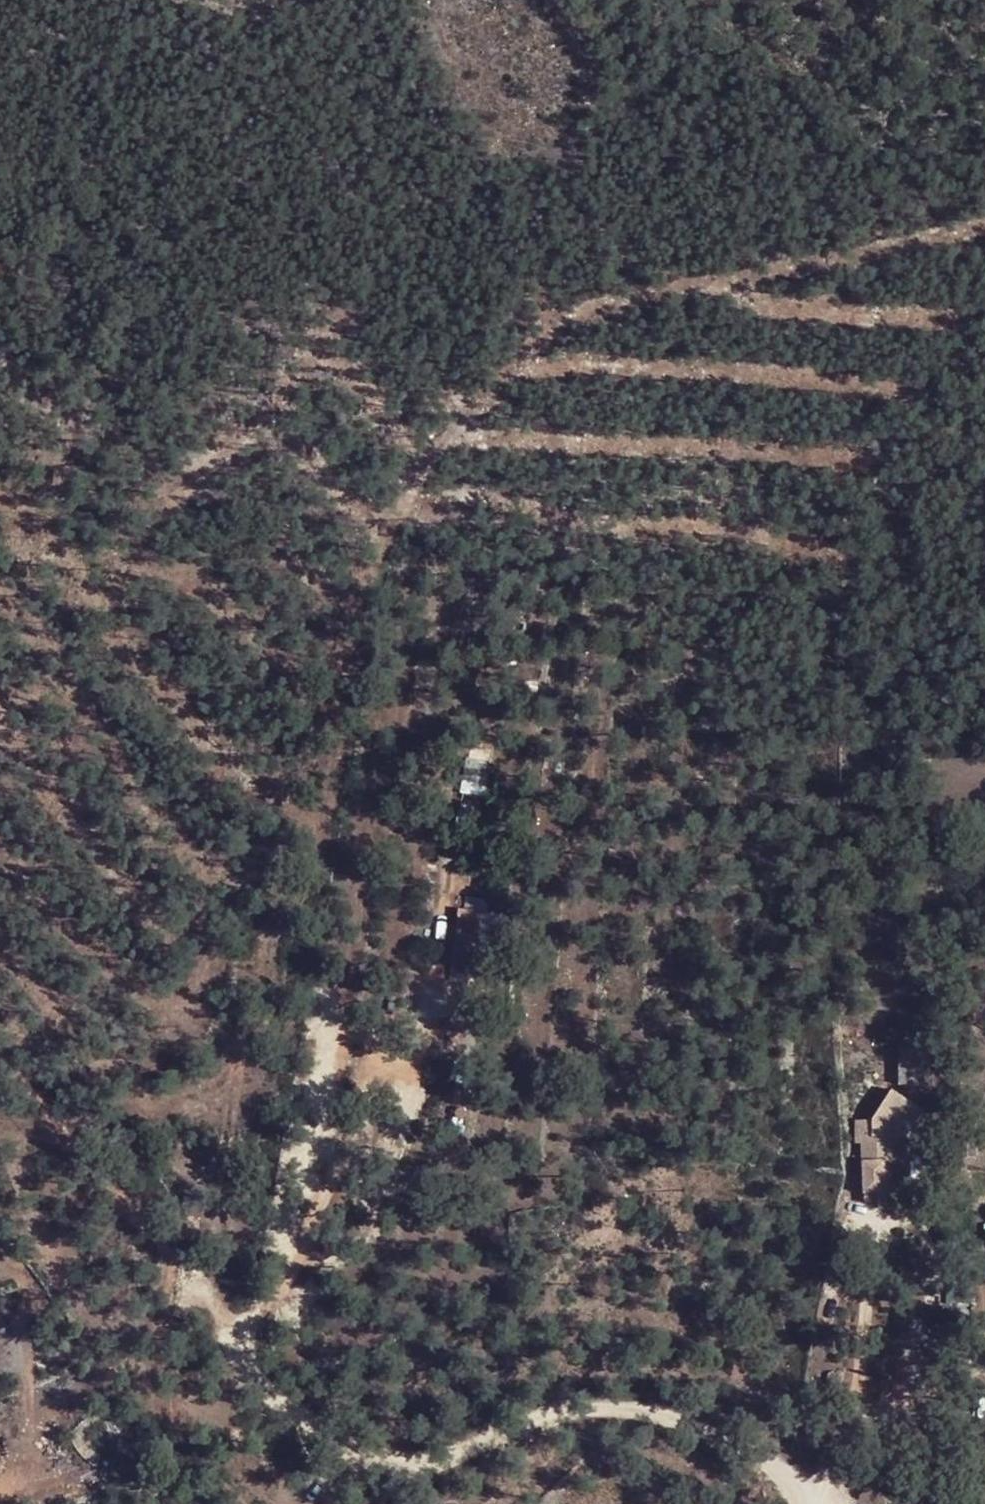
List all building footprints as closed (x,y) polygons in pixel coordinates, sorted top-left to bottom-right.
[(480,912),(457,911),(450,964),(474,966),(480,912)] [(921,1065),(891,1068),(895,1104),(924,1102),(921,1065)] [(870,1135),(856,1134),(855,1157),(861,1157),(859,1206),(872,1207),(872,1216),(872,1219),(899,1220),(901,1178),(895,1178),(893,1150),(913,1120),(887,1103),(870,1135)] [(917,1123),(913,1120),(893,1150),(895,1178),(901,1178),(899,1150),(917,1123)] [(872,1207),(859,1206),(858,1215),(872,1216),(872,1207)]
